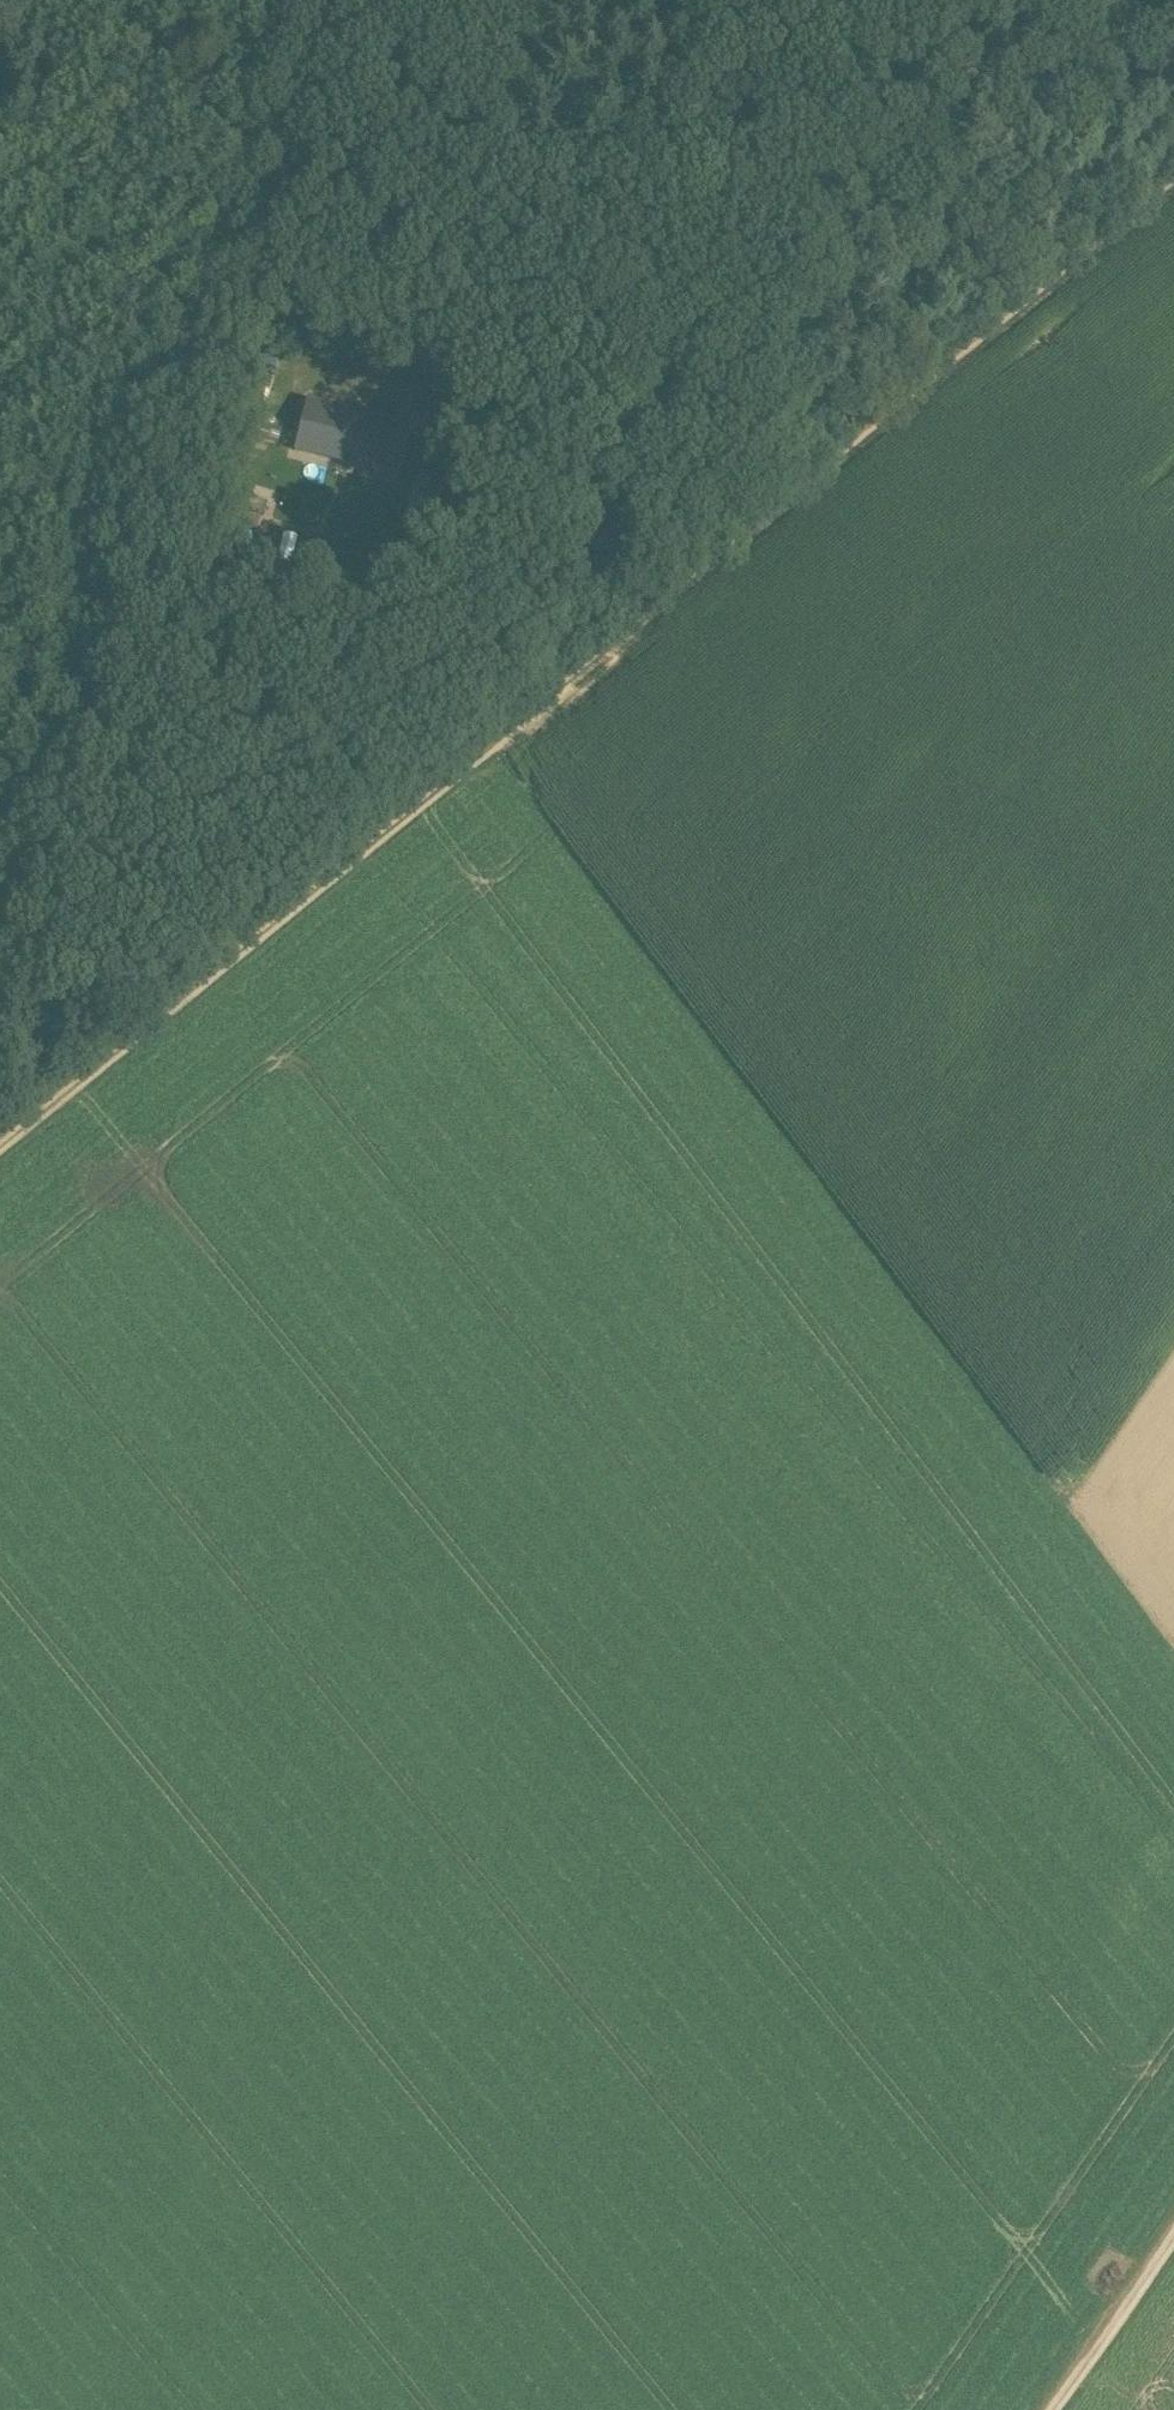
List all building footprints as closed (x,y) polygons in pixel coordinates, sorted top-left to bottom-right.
[(400,425),(376,420),(307,403),(295,449),(388,472),(400,425)] [(240,496),(236,507),(264,515),(267,504),(240,496)] [(234,512),(231,522),(259,530),(262,520),(234,512)] [(304,534),(298,558),(288,591),(312,598),(316,584),(352,594),(348,608),(371,615),(387,557),(364,551),(359,569),(322,559),(327,541),(304,534)]
